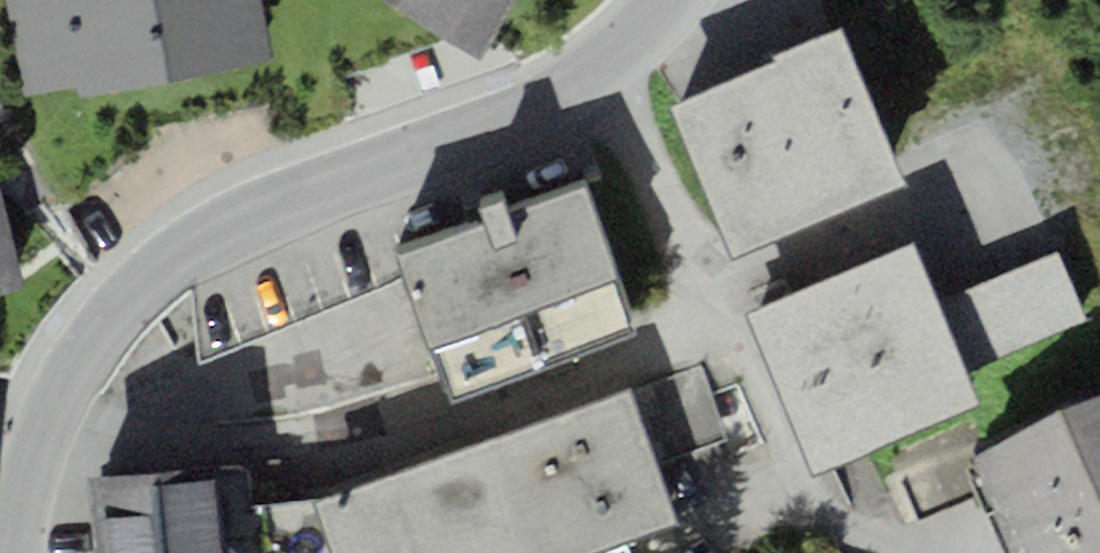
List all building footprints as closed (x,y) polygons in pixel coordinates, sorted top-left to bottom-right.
[(273,57),(263,0),(8,0),(26,95),(78,85),(79,94),(273,57)] [(518,0),(385,0),(483,58),(518,0)] [(778,59),(756,68),(819,218),(904,182),(841,32),(838,25),(775,52),(778,59)] [(668,105),(732,255),(819,218),(756,68),(668,105)] [(26,284),(1,184),(0,184),(0,291),(26,284)] [(485,221),(398,253),(451,400),(641,331),(587,184),(508,213),(502,199),(480,207),(485,221)] [(744,311),(812,473),(980,403),(967,371),(937,301),(913,241),(744,311)] [(937,301),(967,371),(1087,321),(1058,251),(937,301)] [(312,503),(329,552),(581,552),(674,520),(628,391),(312,503)] [(1062,419),(1099,508),(1099,402),(1062,419)] [(1018,552),(1099,552),(1099,508),(1062,419),(976,456),(1018,552)] [(87,475),(94,552),(227,552),(219,463),(87,475)]
